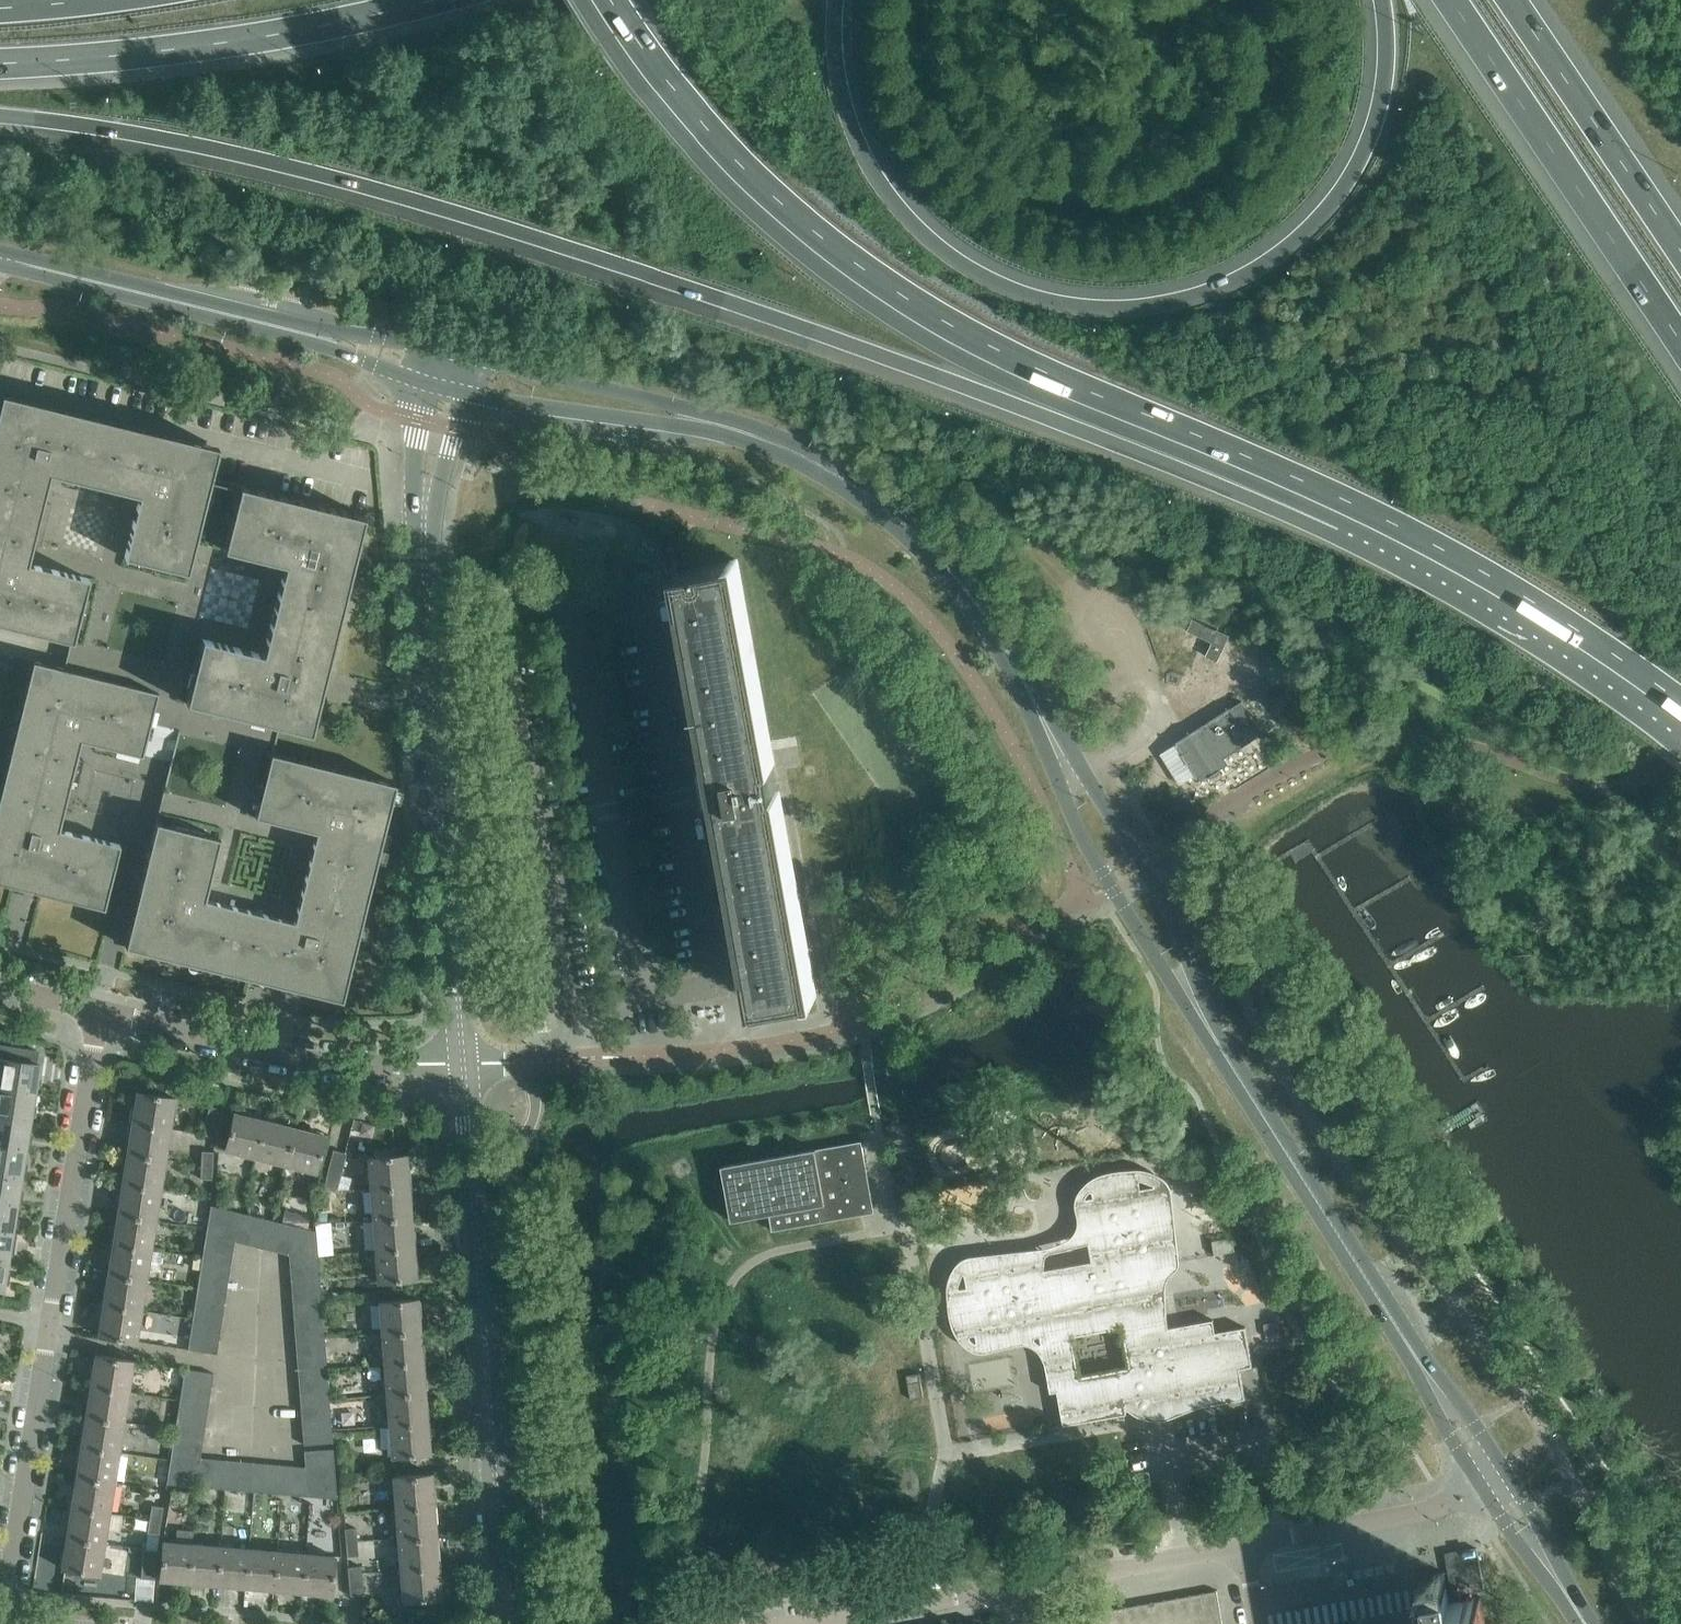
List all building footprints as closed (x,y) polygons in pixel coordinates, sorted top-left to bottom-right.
[(0,400),(0,622),(70,640),(64,668),(33,660),(0,795),(0,882),(104,908),(120,844),(59,829),(81,740),(142,755),(170,762),(125,945),(342,999),(395,782),(273,752),(280,724),(310,732),(364,515),(211,477),(218,447),(2,393),(0,400)] [(674,551),(676,566),(704,561),(702,546),(674,551)] [(718,800),(719,806),(755,1003),(816,992),(738,559),(677,570),(713,773),(705,774),(708,787),(710,802),(718,800)] [(1193,618),(1188,629),(1213,641),(1206,655),(1218,660),(1224,647),(1230,635),(1218,630),(1193,618)] [(1231,708),(1212,719),(1175,743),(1197,777),(1201,778),(1206,775),(1207,777),(1215,772),(1222,768),(1221,766),(1225,763),(1226,758),(1226,757),(1228,756),(1252,741),(1231,708)] [(35,1093),(39,1065),(40,1065),(40,1064),(35,1063),(37,1051),(0,1045),(0,1087),(35,1093)] [(30,1121),(35,1093),(0,1087),(0,1116),(30,1121)] [(137,1091),(132,1122),(170,1129),(175,1097),(137,1091)] [(1012,1104),(992,1108),(994,1122),(1015,1118),(1012,1104)] [(203,1134),(216,1137),(223,1109),(209,1106),(203,1134)] [(225,1150),(255,1157),(264,1119),(234,1112),(225,1150)] [(26,1149),(30,1121),(0,1116),(0,1145),(26,1149)] [(255,1157),(285,1165),(295,1127),(264,1119),(255,1157)] [(132,1122),(127,1153),(165,1159),(170,1129),(132,1122)] [(295,1127),(285,1165),(315,1172),(325,1134),(295,1127)] [(770,1213),(773,1230),(862,1214),(858,1197),(872,1195),(862,1140),(816,1149),(816,1148),(722,1165),(732,1220),(770,1213)] [(22,1177),(26,1149),(0,1145),(0,1173),(22,1177)] [(333,1149),(326,1177),(339,1181),(347,1153),(333,1149)] [(202,1151),(201,1164),(213,1166),(213,1151),(202,1151)] [(127,1153),(122,1183),(161,1189),(165,1159),(127,1153)] [(368,1157),(370,1188),(409,1185),(406,1154),(368,1157)] [(213,1166),(201,1164),(201,1178),(212,1179),(213,1166)] [(17,1205),(22,1177),(0,1173),(0,1202),(17,1205)] [(1093,1261),(1045,1269),(1042,1251),(964,1264),(968,1287),(955,1289),(964,1336),(977,1333),(979,1346),(1041,1335),(1051,1391),(1058,1390),(1064,1424),(1127,1413),(1125,1399),(1165,1392),(1169,1411),(1246,1398),(1240,1368),(1253,1365),(1246,1326),(1216,1332),(1214,1319),(1169,1327),(1158,1265),(1177,1262),(1164,1185),(1141,1189),(1139,1176),(1092,1184),(1094,1197),(1082,1199),(1093,1261)] [(324,1188),(336,1191),(339,1181),(326,1177),(324,1188)] [(122,1183),(117,1213),(156,1219),(161,1189),(122,1183)] [(370,1188),(372,1219),(411,1216),(409,1185),(370,1188)] [(13,1233),(17,1205),(0,1202),(0,1231),(13,1233)] [(233,1253),(234,1241),(211,1205),(204,1249),(233,1253)] [(234,1241),(248,1244),(255,1216),(211,1205),(234,1241)] [(117,1213),(113,1243),(151,1249),(156,1219),(117,1213)] [(248,1244),(261,1247),(268,1219),(255,1216),(248,1244)] [(372,1219),(375,1250),(414,1247),(411,1216),(372,1219)] [(261,1247),(275,1251),(282,1223),(268,1219),(261,1247)] [(275,1251),(289,1254),(316,1231),(282,1223),(275,1251)] [(8,1261),(11,1246),(15,1247),(17,1234),(13,1233),(0,1231),(0,1259),(8,1261)] [(289,1254),(290,1267),(319,1265),(316,1231),(289,1254)] [(1233,1237),(1213,1240),(1215,1254),(1236,1251),(1233,1237)] [(113,1243),(108,1273),(146,1279),(151,1249),(113,1243)] [(414,1247),(375,1250),(377,1281),(416,1278),(414,1247)] [(231,1266),(233,1253),(204,1249),(202,1261),(231,1266)] [(0,1259),(0,1289),(4,1290),(4,1289),(8,1261),(0,1259)] [(229,1278),(231,1266),(202,1261),(200,1274),(229,1278)] [(290,1267),(291,1280),(320,1277),(319,1265),(290,1267)] [(108,1273),(103,1303),(142,1309),(146,1279),(108,1273)] [(227,1291),(229,1278),(200,1274),(198,1286),(227,1291)] [(291,1280),(292,1292),(321,1290),(320,1277),(291,1280)] [(225,1303),(227,1291),(198,1286),(196,1299),(225,1303)] [(292,1292),(293,1305),(322,1303),(321,1290),(292,1292)] [(223,1316),(225,1303),(196,1299),(194,1311),(223,1316)] [(379,1302),(381,1332),(420,1329),(418,1299),(379,1302)] [(142,1309),(103,1303),(98,1335),(137,1341),(142,1309)] [(293,1305),(294,1318),(323,1315),(322,1303),(293,1305)] [(221,1328),(223,1316),(194,1311),(192,1324),(221,1328)] [(294,1318),(295,1330),(324,1328),(323,1315),(294,1318)] [(219,1341),(221,1328),(192,1324),(190,1336),(219,1341)] [(295,1330),(296,1343),(325,1341),(324,1328),(295,1330)] [(381,1332),(384,1363),(423,1360),(420,1329),(381,1332)] [(217,1353),(219,1341),(190,1336),(188,1349),(217,1353)] [(296,1343),(297,1356),(326,1353),(325,1341),(296,1343)] [(297,1356),(298,1368),(327,1366),(326,1353),(297,1356)] [(95,1354),(90,1385),(129,1391),(134,1360),(95,1354)] [(384,1363),(386,1394),(425,1391),(423,1360),(384,1363)] [(298,1368),(299,1381),(328,1379),(327,1366),(298,1368)] [(185,1368),(183,1382),(211,1387),(213,1373),(185,1368)] [(299,1381),(300,1394),(329,1391),(328,1379),(299,1381)] [(183,1382),(181,1396),(209,1401),(211,1387),(183,1382)] [(90,1385),(85,1415),(124,1422),(129,1391),(90,1385)] [(300,1394),(301,1406),(330,1404),(329,1391),(300,1394)] [(386,1394),(389,1425),(427,1422),(425,1391),(386,1394)] [(181,1396),(178,1410),(207,1415),(209,1401),(181,1396)] [(301,1406),(302,1419),(331,1417),(330,1404),(301,1406)] [(178,1410),(176,1424),(205,1429),(207,1415),(178,1410)] [(85,1415),(81,1446),(119,1452),(124,1422),(85,1415)] [(302,1419),(303,1432),(332,1429),(331,1417),(302,1419)] [(427,1422),(389,1425),(391,1456),(430,1453),(427,1422)] [(176,1424),(174,1438),(202,1443),(205,1429),(176,1424)] [(332,1429),(303,1432),(304,1444),(333,1442),(332,1429)] [(174,1438),(172,1453),(200,1457),(202,1443),(174,1438)] [(81,1446),(76,1476),(114,1482),(119,1452),(81,1446)] [(305,1466),(337,1498),(333,1448),(304,1451),(305,1466)] [(167,1483),(211,1487),(213,1458),(200,1457),(172,1453),(167,1483)] [(211,1487),(224,1488),(226,1459),(213,1458),(211,1487)] [(224,1488),(237,1489),(240,1461),(226,1459),(224,1488)] [(237,1489),(250,1491),(253,1462),(240,1461),(237,1489)] [(250,1491),(263,1492),(266,1463),(253,1462),(250,1491)] [(263,1492),(277,1493),(279,1464),(266,1463),(263,1492)] [(277,1493),(290,1494),(292,1465),(279,1464),(277,1493)] [(290,1494),(337,1498),(305,1466),(292,1465),(290,1494)] [(393,1476),(395,1507),(434,1504),(431,1473),(393,1476)] [(76,1476),(71,1506),(110,1512),(114,1482),(76,1476)] [(395,1507),(398,1538),(436,1535),(434,1504),(395,1507)] [(152,1505),(150,1519),(161,1520),(163,1506),(152,1505)] [(71,1506),(66,1536),(105,1542),(110,1512),(71,1506)] [(161,1520),(150,1519),(148,1532),(159,1534),(161,1520)] [(345,1528),(346,1542),(357,1541),(356,1527),(345,1528)] [(162,1579),(192,1581),(195,1544),(192,1543),(193,1529),(176,1528),(175,1542),(165,1541),(165,1540),(163,1540),(160,1579),(162,1579)] [(398,1538),(400,1569),(439,1566),(436,1535),(398,1538)] [(105,1542),(66,1536),(61,1567),(100,1573),(105,1542)] [(357,1541),(346,1542),(347,1556),(358,1555),(357,1541)] [(192,1581),(220,1584),(223,1546),(195,1544),(192,1581)] [(220,1584),(247,1586),(251,1548),(223,1546),(220,1584)] [(1446,1553),(1454,1594),(1484,1589),(1477,1547),(1446,1553)] [(247,1586),(275,1589),(279,1551),(251,1548),(247,1586)] [(141,1577),(155,1579),(157,1550),(143,1549),(141,1577)] [(275,1589),(303,1591),(307,1553),(279,1551),(275,1589)] [(307,1553),(303,1591),(330,1593),(329,1594),(331,1594),(335,1555),(333,1555),(333,1556),(307,1553)] [(348,1567),(350,1595),(364,1594),(361,1566),(348,1567)] [(439,1566),(400,1569),(402,1600),(441,1597),(439,1566)] [(1481,1596),(1475,1597),(1450,1601),(1444,1571),(1421,1575),(1423,1588),(1417,1589),(1423,1623),(1486,1623),(1481,1596)] [(1218,1590),(1203,1592),(1208,1618),(1221,1616),(1217,1591),(1218,1591),(1218,1590)] [(1203,1592),(1190,1595),(1195,1620),(1208,1618),(1203,1592)] [(1190,1595),(1177,1597),(1182,1623),(1195,1620),(1190,1595)] [(1165,1599),(1169,1623),(1175,1623),(1182,1623),(1177,1597),(1165,1599)] [(1152,1601),(1156,1623),(1169,1623),(1165,1599),(1152,1601)] [(1139,1604),(1142,1623),(1156,1623),(1152,1601),(1139,1604)] [(1126,1606),(1129,1623),(1142,1623),(1139,1604),(1126,1606)] [(1113,1608),(1116,1623),(1129,1623),(1126,1606),(1113,1608)] [(1100,1611),(1102,1623),(1116,1623),(1113,1608),(1100,1611)] [(1100,1611),(1100,1610),(1083,1613),(1085,1623),(1102,1623),(1100,1611)] [(1064,1616),(1066,1623),(1085,1623),(1083,1613),(1064,1616)] [(1221,1616),(1208,1618),(1209,1623),(1223,1623),(1221,1616)]
